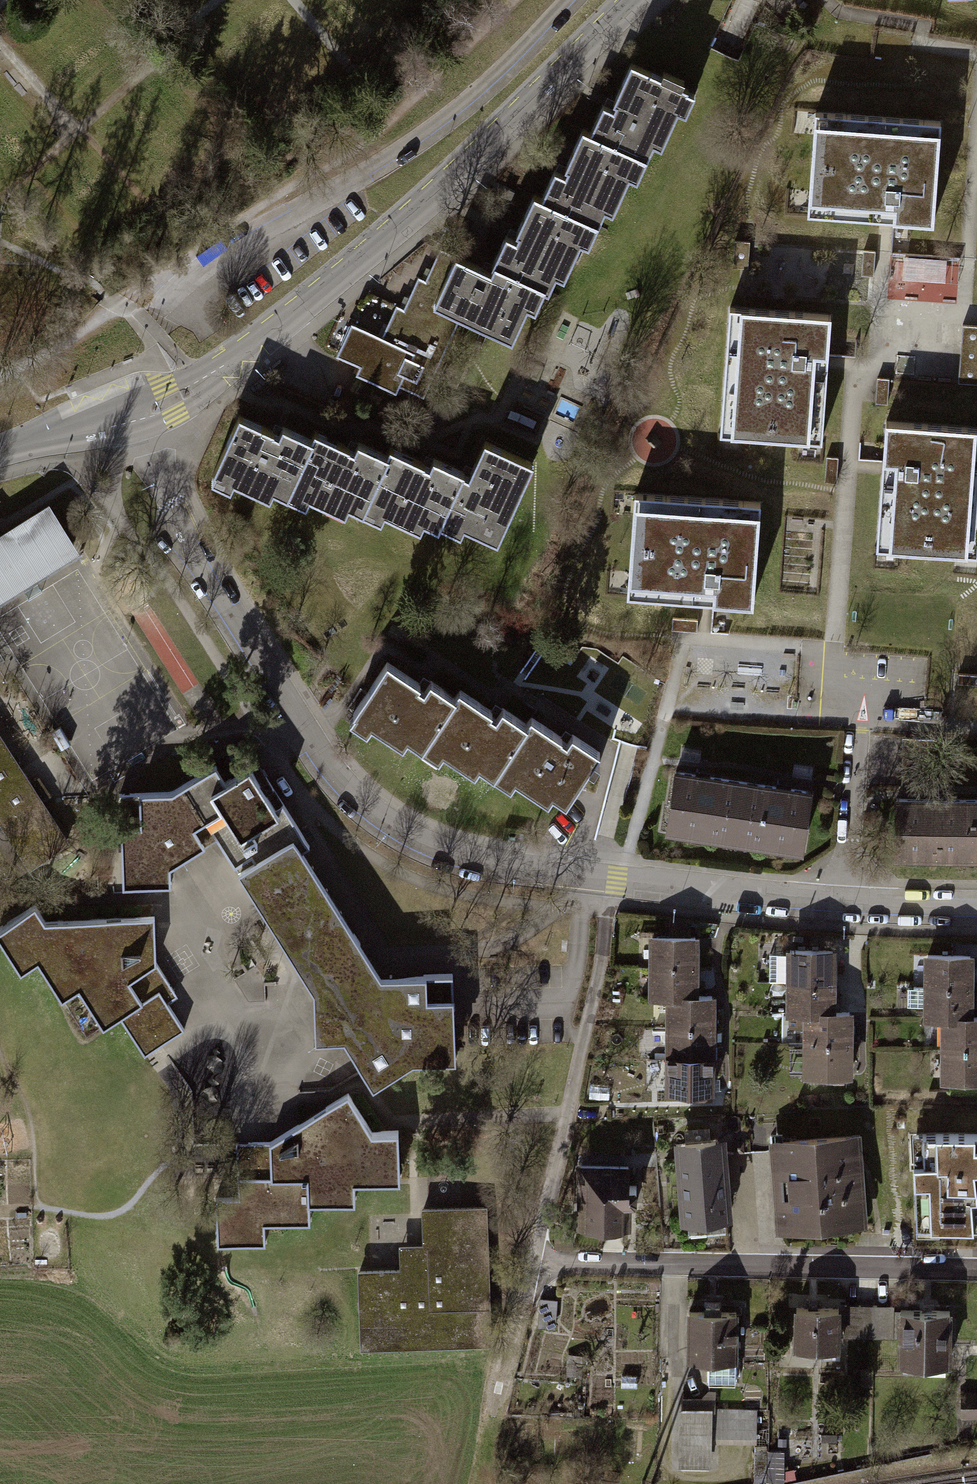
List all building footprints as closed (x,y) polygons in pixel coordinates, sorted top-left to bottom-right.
[(612,105),(609,112),(658,124),(669,129),(687,85),(630,62),(612,105)] [(644,158),(658,124),(609,112),(600,108),(589,135),(579,132),(565,166),(561,176),(610,189),(621,193),(637,155),(644,158)] [(936,121),(810,112),(803,213),(928,222),(936,121)] [(595,225),(610,189),(561,176),(552,172),(542,198),(533,194),(519,230),(515,238),(560,253),(574,259),(589,222),(595,225)] [(536,312),(560,253),(515,238),(501,232),(485,271),(438,252),(433,262),(427,278),(521,306),(536,312)] [(908,273),(945,278),(948,258),(910,253),(908,273)] [(508,338),(521,306),(427,278),(418,275),(411,292),(406,304),(397,300),(382,336),(438,359),(455,317),(508,338)] [(826,315),(725,308),(716,433),(817,440),(826,315)] [(427,387),(438,359),(382,336),(350,323),(343,341),(335,360),(397,386),(401,376),(427,387)] [(965,329),(962,381),(976,382),(976,330),(965,329)] [(274,490),(310,508),(314,499),(346,514),(351,504),(382,519),(386,512),(424,531),(430,519),(462,535),(466,526),(501,543),(539,465),(486,439),(480,451),(469,473),(437,458),(432,467),(409,456),(395,449),(391,458),(362,443),(357,454),(338,445),(320,436),(316,444),(282,427),(277,438),(266,433),(240,420),(210,481),(232,492),(237,482),(270,498),(274,490)] [(885,422),(875,545),(976,554),(976,545),(976,430),(885,422)] [(755,502),(630,492),(621,593),(747,603),(755,502)] [(0,532),(0,600),(79,551),(49,502),(0,532)] [(377,661),(341,714),(376,738),(381,730),(413,752),(420,742),(450,762),(455,755),(488,777),(491,773),(519,792),(526,783),(555,803),(592,749),(563,729),(555,741),(544,734),(520,717),(515,725),(488,707),(483,714),(474,708),(447,689),(444,693),(423,679),(416,688),(403,679),(377,661)] [(30,865),(67,841),(0,738),(0,819),(30,865)] [(189,781),(215,822),(264,791),(249,767),(225,781),(215,765),(189,781)] [(670,770),(661,836),(727,846),(736,779),(670,770)] [(736,779),(727,846),(793,855),(802,789),(736,779)] [(171,866),(222,833),(215,822),(189,781),(172,791),(120,794),(123,885),(171,883),(171,866)] [(271,787),(264,791),(215,822),(222,833),(236,854),(256,841),(264,855),(255,861),(251,856),(235,866),(304,976),(359,942),(302,850),(309,845),(271,787)] [(889,799),(889,863),(973,863),(974,799),(889,799)] [(0,926),(0,937),(20,970),(38,959),(62,998),(78,987),(103,1026),(120,1016),(145,1054),(184,1029),(165,998),(175,992),(156,962),(155,917),(45,920),(35,904),(0,926)] [(693,936),(640,935),(640,967),(692,968),(693,936)] [(316,1041),(344,1040),(375,1020),(371,1013),(382,1005),(372,990),(381,985),(380,976),(359,942),(304,976),(313,991),(316,1041)] [(831,949),(779,948),(779,981),(831,982),(831,949)] [(969,956),(917,955),(916,987),(968,988),(969,956)] [(692,968),(640,967),(639,1000),(659,1000),(692,1000),(692,968)] [(375,1020),(344,1040),(373,1085),(413,1060),(456,1059),(452,974),(380,976),(381,985),(372,990),(382,1005),(371,1013),(375,1020)] [(831,982),(779,981),(778,1013),(798,1013),(830,1014),(831,982)] [(968,988),(916,987),(915,1020),(935,1020),(968,1020),(968,988)] [(692,1000),(659,1000),(659,1032),(711,1033),(712,1001),(692,1000)] [(830,1014),(798,1013),(798,1046),(850,1046),(850,1014),(830,1014)] [(935,1020),(935,1052),(976,1053),(976,1020),(968,1020),(935,1020)] [(711,1033),(659,1032),(658,1064),(711,1065),(711,1033)] [(850,1046),(798,1046),(797,1078),(849,1079),(850,1046)] [(935,1052),(935,1084),(976,1085),(976,1053),(935,1052)] [(711,1065),(658,1064),(658,1097),(710,1097),(711,1065)] [(215,1197),(216,1244),(265,1243),(264,1223),(310,1221),(310,1200),(355,1199),(354,1179),(400,1178),(399,1130),(372,1131),(348,1094),(271,1142),(236,1142),(238,1196),(215,1197)] [(847,1137),(775,1142),(780,1224),(853,1219),(847,1137)] [(912,1143),(919,1231),(976,1226),(976,1138),(912,1143)] [(715,1139),(665,1143),(672,1223),(722,1219),(715,1139)] [(576,1231),(613,1230),(612,1210),(629,1209),(629,1188),(622,1188),(621,1170),(574,1172),(576,1231)] [(402,1270),(359,1271),(361,1345),(490,1341),(485,1207),(423,1209),(424,1245),(401,1246),(402,1270)] [(893,1304),(847,1304),(847,1337),(893,1337),(893,1312),(893,1304)] [(840,1309),(790,1307),(788,1353),(838,1355),(840,1309)] [(943,1313),(893,1312),(893,1337),(891,1368),(941,1370),(943,1313)] [(730,1315),(682,1314),(681,1364),(730,1365),(730,1315)] [(957,1393),(957,1417),(976,1417),(976,1393),(957,1393)] [(709,1410),(678,1409),(677,1441),(708,1442),(709,1410)]
